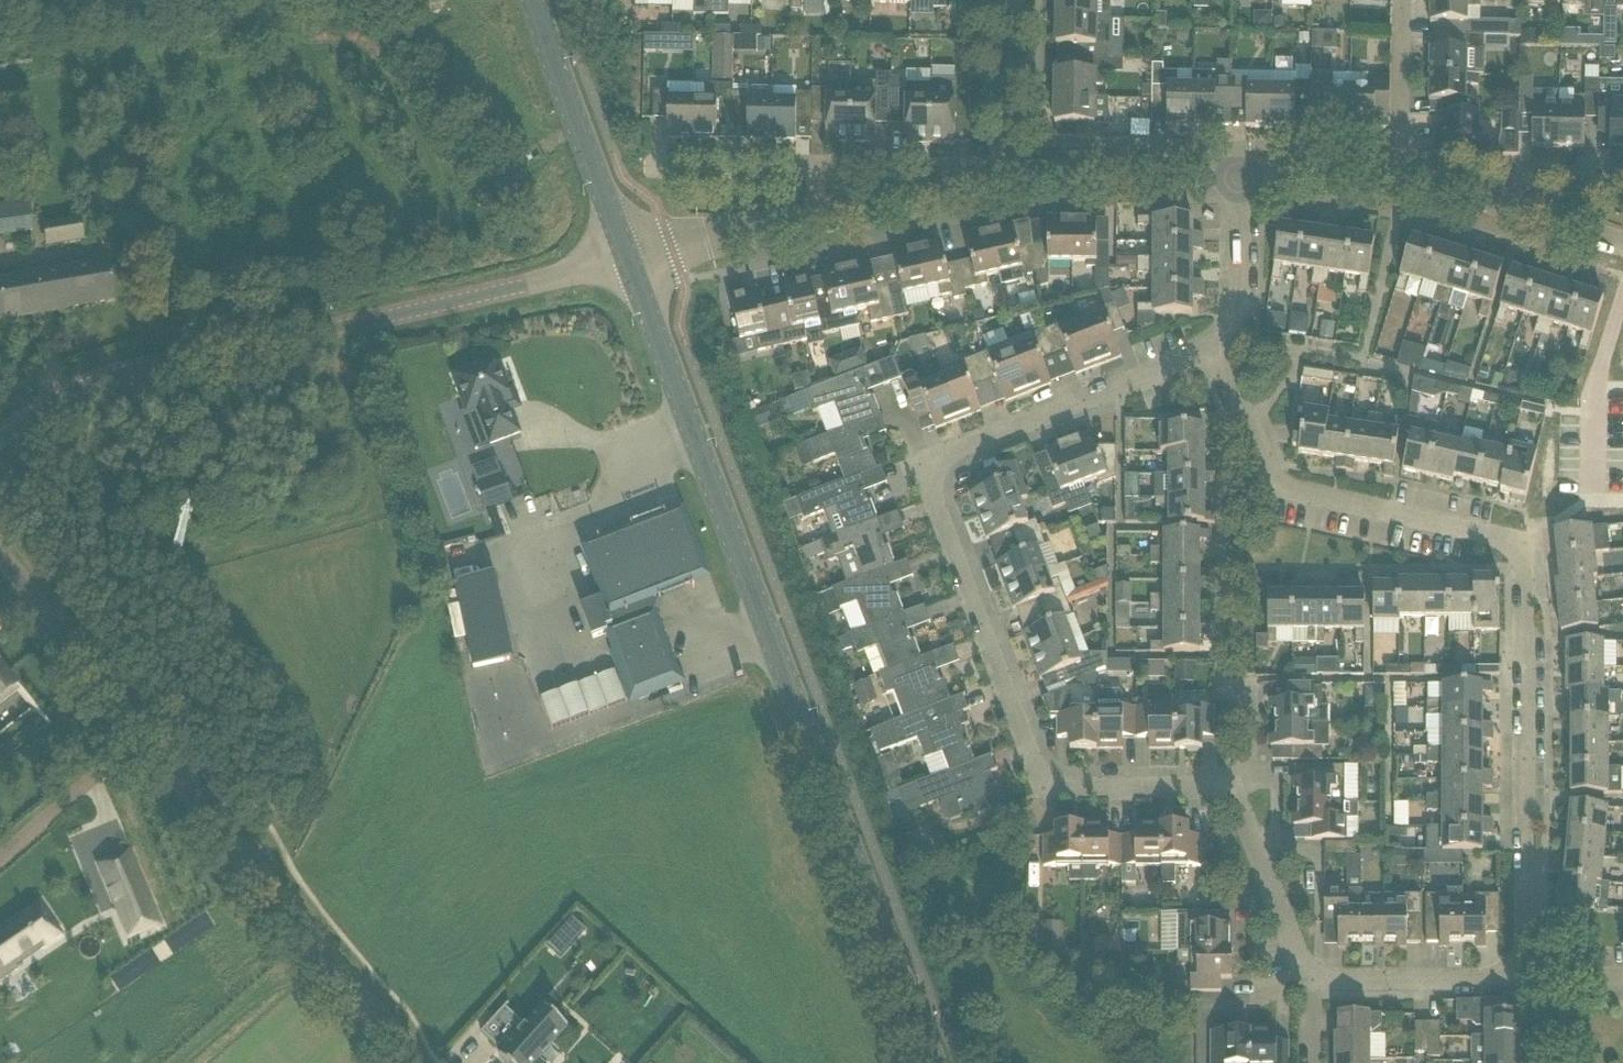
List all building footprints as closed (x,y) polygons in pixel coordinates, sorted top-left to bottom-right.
[(695,16),(712,16),(712,15),(713,15),(713,0),(695,0),(695,16)] [(713,15),(729,15),(729,0),(713,0),(713,15)] [(792,1),(791,9),(803,10),(803,1),(831,2),(831,0),(792,0),(792,1)] [(911,4),(934,4),(934,9),(950,10),(950,0),(911,0),(911,4)] [(1057,19),(1097,20),(1097,19),(1097,5),(1107,6),(1112,1),(1112,0),(1057,0),(1057,19)] [(1520,31),(1520,22),(1482,21),(1481,23),(1468,23),(1468,8),(1481,8),(1481,0),(1431,0),(1430,25),(1437,25),(1437,36),(1484,37),(1520,37),(1520,31)] [(1521,8),(1545,9),(1545,2),(1564,3),(1565,0),(1521,0),(1521,8)] [(1564,9),(1585,9),(1585,17),(1605,17),(1605,9),(1605,0),(1565,0),(1565,3),(1564,9)] [(1605,9),(1617,10),(1622,10),(1622,0),(1605,0),(1605,9)] [(1617,10),(1605,9),(1605,34),(1617,35),(1617,10)] [(1166,13),(1156,13),(1155,28),(1166,28),(1166,13)] [(1274,18),(1273,28),(1286,29),(1286,19),(1274,18)] [(1110,59),(1111,20),(1097,19),(1097,20),(1057,19),(1056,46),(1077,46),(1077,59),(1104,60),(1104,59),(1110,59)] [(715,22),(715,34),(730,34),(730,22),(715,22)] [(662,26),(662,37),(668,37),(672,37),(672,26),(662,26)] [(672,26),(672,37),(683,37),(683,26),(672,26)] [(751,38),(751,27),(741,27),(741,38),(751,38)] [(751,27),(751,38),(762,38),(762,27),(751,27)] [(1581,29),(1562,29),(1562,45),(1605,46),(1605,34),(1581,34),(1581,29)] [(1222,37),(1226,41),(1232,41),(1232,31),(1222,31),(1222,37)] [(1538,31),(1520,31),(1520,37),(1520,46),(1538,46),(1538,31)] [(1314,32),(1313,49),(1320,49),(1336,49),(1336,33),(1325,33),(1314,32)] [(1300,34),(1300,43),(1309,43),(1309,34),(1300,34)] [(1605,39),(1605,46),(1616,46),(1617,35),(1605,34),(1605,39)] [(714,80),(736,81),(737,36),(716,35),(714,80)] [(1430,47),(1429,75),(1480,76),(1484,76),(1484,51),(1484,50),(1484,37),(1437,36),(1437,47),(1430,47)] [(662,37),(645,37),(644,52),(668,53),(668,37),(662,37)] [(773,52),(773,39),(759,39),(758,52),(773,52)] [(1103,73),(1104,60),(1077,59),(1077,72),(1056,72),(1055,98),(1096,99),(1097,99),(1097,86),(1103,86),(1103,73)] [(1191,127),(1192,88),(1178,88),(1178,72),(1164,72),(1164,65),(1153,65),(1152,86),(1152,98),(1152,106),(1167,107),(1167,126),(1191,127)] [(1270,128),(1271,72),(1232,71),(1232,73),(1231,108),(1246,108),(1246,128),(1270,128)] [(1192,72),(1192,88),(1191,127),(1216,127),(1216,108),(1231,108),(1232,73),(1192,72)] [(1295,81),(1296,73),(1271,72),(1270,128),(1295,129),(1295,109),(1310,109),(1311,81),(1295,81)] [(852,82),(851,142),(876,143),(876,120),(891,120),(891,90),(892,74),(877,74),(877,83),(852,82)] [(1311,76),(1311,81),(1310,109),(1310,115),(1325,116),(1324,129),(1349,130),(1350,74),(1333,74),(1333,77),(1311,76)] [(1390,79),(1369,79),(1369,74),(1350,74),(1349,130),(1374,130),(1375,107),(1389,108),(1390,79)] [(955,121),(970,122),(971,76),(955,75),(955,80),(930,79),(930,84),(931,84),(930,144),(955,144),(955,121)] [(1429,75),(1429,103),(1443,103),(1442,114),(1479,115),(1479,102),(1466,102),(1466,86),(1479,86),(1480,76),(1429,75)] [(811,94),(811,119),(827,119),(826,142),(851,142),(852,82),(812,81),(811,94)] [(1560,93),(1534,92),(1534,81),(1520,81),(1520,111),(1533,111),(1532,148),(1558,148),(1559,105),(1560,93)] [(1598,112),(1599,82),(1587,81),(1587,98),(1574,98),(1574,105),(1559,105),(1558,148),(1585,149),(1585,112),(1598,112)] [(1599,82),(1598,112),(1598,131),(1611,132),(1611,149),(1622,149),(1622,82),(1599,82)] [(668,83),(668,91),(654,91),(653,119),(668,119),(668,139),(683,139),(683,138),(692,138),(693,100),(693,83),(668,83)] [(905,143),(930,144),(931,84),(930,84),(906,84),(906,91),(891,90),(891,120),(906,121),(905,143)] [(702,138),(702,140),(717,140),(717,120),(732,120),(733,92),(733,85),(718,85),(705,85),(705,100),(693,100),(692,138),(702,138)] [(1152,98),(1152,86),(1142,86),(1142,97),(1152,98)] [(772,101),(772,140),(781,140),(781,141),(796,141),(796,122),(811,122),(811,119),(811,94),(796,93),(796,88),(773,87),(772,101)] [(748,92),(733,92),(732,120),(748,121),(747,140),(762,141),(762,139),(772,140),(772,101),(748,101),(748,92)] [(1097,99),(1096,99),(1055,98),(1055,125),(1076,125),(1075,138),(1102,139),(1102,126),(1109,126),(1109,99),(1097,99)] [(1479,116),(1479,115),(1442,114),(1442,129),(1435,129),(1435,142),(1442,142),(1442,155),(1490,156),(1490,141),(1479,141),(1480,116),(1479,116)] [(1518,132),(1518,116),(1502,115),(1502,132),(1518,132)] [(34,231),(29,199),(0,203),(0,236),(34,231)] [(1154,243),(1203,243),(1203,234),(1193,234),(1193,218),(1169,218),(1169,204),(1152,204),(1152,218),(1138,218),(1138,226),(1154,226),(1154,243)] [(1048,242),(1034,245),(1036,274),(1038,289),(1049,285),(1049,263),(1073,263),(1073,217),(1048,217),(1048,242)] [(1073,217),(1073,263),(1087,263),(1087,268),(1096,268),(1096,293),(1110,289),(1110,266),(1110,264),(1110,242),(1097,242),(1097,217),(1073,217)] [(78,218),(60,221),(64,244),(81,241),(78,218)] [(1283,266),(1298,269),(1305,219),(1297,218),(1295,228),(1279,226),(1271,281),(1281,282),(1283,266)] [(1311,287),(1319,288),(1327,233),(1312,231),(1313,220),(1305,219),(1298,269),(1314,271),(1311,287)] [(1024,277),(1036,274),(1034,245),(1019,249),(1014,225),(990,230),(1000,274),(999,274),(1002,286),(1025,281),(1024,277)] [(1327,233),(1319,288),(1327,289),(1330,273),(1345,275),(1352,226),(1344,225),(1342,235),(1327,233)] [(1358,293),(1367,295),(1375,240),(1359,238),(1360,227),(1352,226),(1345,275),(1360,277),(1358,293)] [(990,230),(966,235),(972,260),(959,262),(966,290),(977,287),(988,285),(986,277),(999,274),(1000,274),(990,230)] [(1412,238),(1395,291),(1404,294),(1409,278),(1424,282),(1438,235),(1430,233),(1427,243),(1412,238)] [(1424,282),(1419,299),(1434,303),(1441,306),(1458,253),(1443,248),(1446,238),(1438,235),(1424,282)] [(966,290),(959,262),(947,265),(942,241),(918,246),(928,290),(938,287),(940,297),(953,294),(954,300),(966,297),(965,290),(966,290)] [(1203,243),(1154,243),(1154,257),(1138,257),(1138,266),(1193,266),(1193,251),(1203,251),(1203,243)] [(901,281),(889,284),(896,317),(909,314),(904,295),(928,290),(918,246),(894,252),(901,281)] [(1458,253),(1441,306),(1449,308),(1452,309),(1464,313),(1469,297),(1484,250),(1476,247),(1472,257),(1458,253)] [(1487,320),(1504,267),(1488,262),(1491,252),(1484,250),(1469,297),(1484,302),(1479,317),(1487,320)] [(1116,266),(1138,266),(1138,257),(1138,256),(1117,256),(1116,266)] [(858,265),(847,268),(857,311),(867,309),(871,323),(896,317),(889,284),(876,287),(870,257),(857,260),(858,265)] [(110,280),(107,262),(19,277),(0,280),(0,321),(114,301),(110,280)] [(829,298),(816,301),(821,322),(823,334),(836,331),(848,329),(860,326),(857,311),(847,268),(836,270),(835,265),(822,268),(829,298)] [(1523,315),(1538,267),(1531,265),(1527,275),(1512,270),(1505,291),(1495,323),(1505,326),(1509,310),(1523,315)] [(1193,266),(1138,266),(1138,273),(1154,273),(1154,290),(1203,290),(1203,282),(1193,282),(1193,266)] [(1546,270),(1538,267),(1523,315),(1538,319),(1534,335),(1541,337),(1558,284),(1543,280),(1546,270)] [(788,302),(775,305),(784,345),(808,340),(810,346),(825,342),(823,334),(821,322),(816,301),(811,277),(784,283),(788,302)] [(1541,337),(1538,345),(1546,348),(1549,340),(1550,340),(1555,325),(1569,329),(1584,281),(1576,279),(1573,289),(1558,284),(1541,337)] [(1592,284),(1584,281),(1569,329),(1584,334),(1579,349),(1587,352),(1604,299),(1588,294),(1592,284)] [(784,345),(775,305),(762,308),(757,290),(730,297),(740,341),(755,337),(758,351),(784,345)] [(1154,305),(1137,305),(1137,315),(1193,315),(1193,298),(1203,298),(1203,290),(1154,290),(1154,305)] [(1112,334),(1124,330),(1114,303),(1102,308),(1105,315),(1082,324),(1098,366),(1121,358),(1112,334)] [(973,322),(985,319),(983,310),(971,313),(973,322)] [(1269,315),(1267,327),(1284,329),(1286,317),(1269,315)] [(1320,339),(1332,340),(1334,324),(1322,322),(1320,339)] [(1076,375),(1098,366),(1082,324),(1061,332),(1058,325),(1044,330),(1054,357),(1067,352),(1076,375)] [(1030,334),(1009,342),(1013,351),(1012,352),(1028,394),(1051,385),(1042,361),(1054,357),(1044,330),(1031,335),(1030,334)] [(986,353),(974,357),(984,384),(996,379),(1005,402),(1028,394),(1012,352),(1013,351),(1009,342),(986,352),(986,353)] [(1403,344),(1398,363),(1420,370),(1423,360),(1426,350),(1403,344)] [(830,359),(836,377),(853,371),(847,353),(830,359)] [(942,379),(958,421),(981,412),(972,389),(984,384),(974,357),(961,362),(961,363),(939,372),(942,379)] [(894,358),(876,365),(884,386),(902,379),(894,358)] [(1443,376),(1446,367),(1423,360),(1420,370),(1443,376)] [(485,363),(453,375),(461,396),(466,410),(462,412),(476,450),(491,444),(500,440),(520,433),(507,398),(513,396),(500,364),(487,369),(485,363)] [(1444,376),(1454,379),(1458,367),(1447,364),(1444,376)] [(1334,384),(1335,374),(1303,369),(1302,379),(1334,384)] [(832,435),(860,425),(881,417),(873,397),(870,398),(864,383),(867,382),(863,370),(804,393),(811,410),(812,413),(817,411),(827,437),(832,435)] [(809,372),(792,376),(795,390),(812,386),(809,372)] [(1508,372),(1504,386),(1513,388),(1517,375),(1508,372)] [(935,430),(958,421),(942,379),(921,387),(918,380),(912,376),(902,380),(914,411),(926,406),(935,430)] [(1413,379),(1411,393),(1420,395),(1434,398),(1435,392),(1447,395),(1449,386),(1437,383),(1414,378),(1413,379)] [(1449,386),(1447,395),(1460,398),(1459,403),(1470,405),(1470,403),(1473,392),(1462,389),(1449,386)] [(804,393),(787,399),(793,417),(811,410),(804,393)] [(1411,393),(1408,420),(1416,421),(1420,395),(1411,393)] [(1497,398),(1486,395),(1484,404),(1495,406),(1497,398)] [(1508,409),(1510,401),(1497,398),(1495,406),(1508,409)] [(1523,413),(1534,415),(1536,407),(1524,404),(1522,413),(1523,413)] [(749,414),(755,429),(776,422),(770,406),(749,414)] [(1536,407),(1534,415),(1545,418),(1547,409),(1536,407)] [(1330,414),(1326,413),(1304,410),(1303,418),(1297,417),(1292,447),(1299,448),(1298,454),(1324,457),(1329,422),(1330,414)] [(1370,464),(1377,416),(1369,414),(1367,427),(1351,425),(1344,471),(1353,472),(1354,462),(1370,464)] [(1392,478),(1399,433),(1384,430),(1386,417),(1377,416),(1370,464),(1385,466),(1383,477),(1392,478)] [(1408,449),(1403,470),(1428,476),(1436,441),(1439,426),(1416,421),(1408,420),(1405,434),(1411,435),(1408,449)] [(1125,421),(1125,437),(1135,437),(1135,421),(1125,421)] [(1199,421),(1168,421),(1168,427),(1160,428),(1160,452),(1170,452),(1204,452),(1204,427),(1199,427),(1199,421)] [(1344,471),(1351,425),(1329,422),(1324,457),(1338,459),(1336,470),(1344,471)] [(827,437),(806,445),(814,464),(835,456),(845,482),(861,476),(877,470),(870,450),(867,451),(861,436),(864,434),(860,425),(832,435),(827,437)] [(1091,434),(1068,443),(1084,485),(1097,480),(1099,485),(1116,479),(1116,447),(1095,446),(1091,434)] [(1135,437),(1125,437),(1125,452),(1135,452),(1135,443),(1135,437)] [(1453,482),(1454,478),(1461,447),(1459,447),(1436,441),(1428,476),(1453,482)] [(1454,478),(1476,483),(1485,448),(1460,442),(1459,447),(1461,447),(1454,478)] [(1084,485),(1068,443),(1045,451),(1051,468),(1039,473),(1053,509),(1088,496),(1084,485)] [(1511,445),(1509,454),(1501,489),(1500,493),(1512,496),(1511,500),(1525,504),(1537,451),(1511,445)] [(1501,489),(1509,454),(1485,448),(1476,483),(1501,489)] [(1170,452),(1170,476),(1215,476),(1215,467),(1204,467),(1204,452),(1170,452)] [(496,460),(471,469),(478,490),(486,511),(512,501),(504,480),(496,460)] [(1019,501),(1027,498),(1014,463),(979,477),(984,489),(969,494),(978,517),(1019,501)] [(1139,475),(1125,475),(1125,499),(1139,499),(1139,475)] [(796,501),(796,502),(801,515),(802,516),(803,519),(824,511),(833,536),(846,531),(877,520),(870,501),(867,502),(862,487),(865,486),(861,476),(845,482),(796,501)] [(1156,499),(1205,499),(1205,484),(1215,484),(1215,476),(1170,476),(1156,476),(1156,491),(1156,499)] [(1193,524),(1215,524),(1215,515),(1205,515),(1205,499),(1156,499),(1156,507),(1169,507),(1169,524),(1193,524)] [(1010,531),(1015,543),(1041,533),(1036,521),(1028,524),(1019,501),(978,517),(987,540),(1010,531)] [(801,515),(796,502),(786,506),(792,520),(802,516),(801,515)] [(649,598),(655,611),(659,601),(709,581),(684,510),(587,552),(603,602),(620,596),(649,598)] [(853,553),(863,579),(887,570),(895,566),(887,546),(884,548),(879,532),(882,531),(877,520),(846,531),(833,536),(820,541),(820,542),(825,554),(828,562),(853,553)] [(1591,528),(1555,532),(1557,557),(1594,553),(1609,551),(1606,527),(1591,528)] [(1210,542),(1210,532),(1165,532),(1165,548),(1151,548),(1151,557),(1200,557),(1200,541),(1210,542)] [(1041,533),(1015,543),(1019,555),(996,564),(1005,587),(1045,571),(1037,550),(1046,546),(1041,533)] [(820,542),(808,547),(812,559),(825,554),(820,542)] [(1557,557),(1560,582),(1591,579),(1591,580),(1596,579),(1594,553),(1557,557)] [(1164,581),(1210,581),(1210,573),(1200,573),(1200,557),(1151,557),(1151,565),(1164,565),(1164,581)] [(1096,586),(1107,581),(1107,567),(1091,574),(1095,584),(1096,586)] [(847,585),(833,590),(840,608),(841,611),(858,604),(866,627),(903,613),(897,595),(894,597),(888,581),(891,580),(887,570),(863,579),(847,585)] [(1037,601),(1041,613),(1068,603),(1065,595),(1059,579),(1050,583),(1045,571),(1005,587),(1013,610),(1037,601)] [(455,583),(473,670),(514,660),(495,574),(455,583)] [(1500,631),(1500,577),(1485,577),(1485,581),(1473,581),(1473,619),(1473,631),(1500,631)] [(1556,582),(1558,608),(1594,604),(1591,580),(1591,579),(1560,582),(1556,582)] [(1107,589),(1107,581),(1096,586),(1095,584),(1076,591),(1065,595),(1068,603),(1107,589)] [(1151,604),(1200,605),(1200,589),(1210,589),(1210,581),(1164,581),(1164,596),(1151,596),(1151,604)] [(1398,581),(1398,586),(1398,619),(1423,619),(1423,581),(1398,581)] [(1448,581),(1423,581),(1423,619),(1448,619),(1448,581)] [(1448,581),(1448,619),(1473,619),(1473,581),(1448,581)] [(1277,630),(1292,630),(1292,584),(1284,584),(1284,595),(1268,595),(1268,637),(1268,644),(1277,644),(1277,630)] [(1292,584),(1292,630),(1292,646),(1308,645),(1308,644),(1316,644),(1316,595),(1300,595),(1300,584),(1292,584)] [(1316,595),(1316,644),(1324,644),(1324,630),(1340,630),(1340,584),(1332,584),(1332,595),(1316,595)] [(1348,584),(1340,584),(1340,630),(1355,630),(1355,644),(1364,644),(1364,595),(1348,595),(1348,584)] [(1132,605),(1131,585),(1116,586),(1116,605),(1132,605)] [(1373,586),(1373,608),(1373,623),(1398,623),(1398,619),(1398,586),(1373,586)] [(829,615),(841,611),(840,608),(833,590),(821,595),(829,615)] [(606,633),(632,699),(681,680),(655,611),(649,598),(620,596),(603,602),(582,610),(593,638),(606,633)] [(1023,634),(1031,657),(1072,641),(1064,619),(1072,616),(1068,603),(1041,613),(1046,625),(1023,634)] [(1164,628),(1210,628),(1210,620),(1200,620),(1200,605),(1151,604),(1151,613),(1164,613),(1164,628)] [(1561,633),(1583,631),(1597,629),(1594,604),(1558,608),(1561,633)] [(908,625),(903,613),(866,627),(849,634),(850,635),(854,647),(857,653),(878,645),(888,672),(921,659),(914,640),(911,642),(905,626),(908,625)] [(1151,653),(1200,653),(1200,636),(1210,636),(1210,628),(1164,628),(1164,643),(1151,643),(1151,653)] [(850,635),(836,640),(840,652),(854,647),(850,635)] [(1268,644),(1268,637),(1256,637),(1256,650),(1268,650),(1268,644)] [(1077,654),(1072,641),(1031,657),(1040,680),(1063,671),(1068,683),(1080,679),(1088,675),(1094,673),(1096,673),(1107,668),(1107,654),(1077,654)] [(1566,643),(1566,668),(1603,668),(1616,668),(1616,643),(1603,643),(1588,643),(1566,643)] [(933,654),(921,659),(888,672),(880,675),(887,695),(893,692),(903,719),(951,701),(943,681),(940,682),(934,667),(938,666),(933,654)] [(1292,660),(1292,676),(1315,676),(1315,660),(1292,660)] [(1316,661),(1316,676),(1340,676),(1340,661),(1316,661)] [(1165,662),(1148,662),(1148,679),(1165,679),(1165,662)] [(1176,683),(1194,683),(1194,662),(1176,663),(1176,683)] [(1412,665),(1412,675),(1424,675),(1424,665),(1412,665)] [(1449,676),(1461,676),(1461,667),(1449,668),(1449,676)] [(1475,676),(1500,676),(1500,667),(1475,667),(1475,676)] [(1399,677),(1399,668),(1386,668),(1386,677),(1399,677)] [(1399,677),(1410,677),(1410,668),(1399,668),(1399,677)] [(1449,676),(1449,668),(1436,668),(1436,676),(1449,676)] [(1566,694),(1571,694),(1571,693),(1603,693),(1603,692),(1603,668),(1566,668),(1566,694)] [(17,691),(12,684),(0,669),(0,704),(17,691)] [(1088,675),(1080,679),(1082,684),(1089,690),(1096,690),(1096,673),(1094,673),(1088,675)] [(853,686),(860,707),(877,700),(870,680),(853,686)] [(1493,694),(1493,685),(1443,685),(1443,700),(1426,700),(1426,709),(1482,709),(1482,694),(1493,694)] [(1275,711),(1275,724),(1328,724),(1328,707),(1323,707),(1323,687),(1291,688),(1291,701),(1271,701),(1271,711),(1275,711)] [(1069,749),(1096,749),(1096,707),(1071,707),(1070,704),(1073,703),(1068,691),(1044,700),(1051,720),(1056,720),(1056,739),(1069,739),(1069,749)] [(1135,739),(1135,707),(1123,707),(1123,692),(1096,693),(1096,707),(1096,749),(1123,749),(1123,739),(1135,739)] [(1607,692),(1603,692),(1603,693),(1571,693),(1571,694),(1571,718),(1607,718),(1607,706),(1622,706),(1622,692),(1607,692)] [(951,701),(903,719),(870,731),(879,755),(917,740),(924,760),(942,753),(949,772),(975,762),(957,715),(970,710),(965,695),(951,701)] [(1395,696),(1395,709),(1406,709),(1406,696),(1395,696)] [(1148,749),(1175,749),(1175,707),(1135,707),(1135,739),(1148,739),(1148,749)] [(1175,707),(1175,749),(1202,749),(1202,738),(1215,738),(1215,707),(1175,707)] [(1380,709),(1365,709),(1365,724),(1380,724),(1380,709)] [(1442,733),(1493,733),(1493,725),(1482,725),(1482,709),(1426,709),(1426,717),(1442,717),(1442,733)] [(1571,743),(1607,743),(1607,718),(1571,718),(1571,743)] [(1291,761),(1313,761),(1323,761),(1323,748),(1329,748),(1328,724),(1275,724),(1275,738),(1271,738),(1271,748),(1291,748),(1291,761)] [(1380,730),(1376,728),(1370,729),(1368,734),(1369,739),(1374,742),(1379,740),(1381,736),(1380,730)] [(1426,756),(1482,757),(1482,741),(1493,741),(1493,733),(1442,733),(1442,748),(1426,748),(1426,756)] [(1566,768),(1607,768),(1607,743),(1571,743),(1571,758),(1566,758),(1566,768)] [(1426,756),(1426,748),(1414,748),(1414,756),(1426,756)] [(903,790),(900,791),(908,813),(941,800),(940,807),(941,811),(943,815),(945,818),(947,820),(949,821),(976,811),(978,816),(1003,806),(995,785),(989,787),(985,775),(998,770),(992,755),(975,762),(949,772),(931,779),(903,790)] [(885,796),(900,791),(903,790),(890,756),(872,762),(885,796)] [(1442,780),(1493,780),(1493,772),(1482,772),(1482,757),(1426,756),(1426,765),(1443,765),(1442,780)] [(1298,803),(1345,803),(1345,767),(1313,767),(1313,780),(1293,780),(1293,790),(1298,790),(1298,803)] [(1566,768),(1566,779),(1571,779),(1571,794),(1593,794),(1607,794),(1621,794),(1622,794),(1622,768),(1607,768),(1566,768)] [(1426,804),(1482,804),(1482,789),(1493,789),(1493,780),(1442,780),(1442,795),(1426,795),(1426,804)] [(1298,817),(1293,817),(1293,827),(1306,827),(1306,840),(1357,840),(1357,803),(1345,803),(1298,803),(1298,817)] [(1482,820),(1482,804),(1426,804),(1426,812),(1442,812),(1442,828),(1492,828),(1492,820),(1482,820)] [(1608,808),(1571,805),(1569,830),(1605,833),(1608,808)] [(1069,882),(1082,882),(1082,825),(1056,825),(1056,836),(1043,836),(1043,867),(1069,867),(1069,882)] [(1082,825),(1082,882),(1096,881),(1096,867),(1122,867),(1122,836),(1109,836),(1109,825),(1082,825)] [(1136,867),(1161,867),(1161,825),(1135,825),(1135,836),(1122,836),(1122,867),(1122,884),(1136,884),(1136,867)] [(1175,867),(1179,867),(1201,867),(1201,836),(1188,836),(1188,825),(1161,825),(1161,867),(1161,885),(1175,884),(1175,867)] [(1426,852),(1436,852),(1460,852),(1482,852),(1482,836),(1492,836),(1492,828),(1442,828),(1426,828),(1426,843),(1426,852)] [(1569,830),(1566,855),(1603,858),(1605,833),(1569,830)] [(1372,832),(1372,843),(1384,843),(1384,832),(1372,832)] [(1389,838),(1389,848),(1400,848),(1400,838),(1389,838)] [(1324,843),(1324,857),(1347,857),(1356,857),(1356,843),(1324,843)] [(929,847),(913,853),(915,858),(917,862),(918,862),(933,856),(931,852),(929,847)] [(1412,868),(1423,868),(1423,852),(1412,852),(1412,868)] [(1566,855),(1564,879),(1564,880),(1601,884),(1603,858),(1566,855)] [(1356,857),(1347,857),(1347,873),(1361,873),(1361,857),(1356,857)] [(141,871),(106,885),(121,923),(156,909),(141,871)] [(1564,880),(1564,879),(1560,879),(1557,905),(1594,908),(1603,909),(1607,909),(1609,885),(1601,884),(1564,880)] [(1347,891),(1324,891),(1324,927),(1338,927),(1338,947),(1348,947),(1348,942),(1361,942),(1361,895),(1361,890),(1347,891)] [(1463,942),(1463,910),(1463,890),(1448,890),(1448,896),(1426,896),(1426,943),(1440,943),(1440,947),(1449,947),(1449,942),(1463,942)] [(1384,947),(1384,942),(1384,895),(1361,895),(1361,942),(1374,942),(1374,947),(1384,947)] [(1384,895),(1384,942),(1397,942),(1397,947),(1407,947),(1407,943),(1420,943),(1420,895),(1391,895),(1384,895)] [(1476,910),(1463,910),(1463,942),(1476,942),(1476,947),(1486,947),(1486,934),(1499,934),(1499,896),(1476,896),(1476,910)] [(7,976),(5,974),(10,970),(62,935),(43,907),(40,903),(0,931),(0,981),(7,976)] [(1177,913),(1177,952),(1232,952),(1232,926),(1221,926),(1221,913),(1177,913)] [(572,919),(547,946),(560,957),(585,930),(572,919)] [(1063,955),(1063,923),(1042,923),(1041,954),(1063,955)] [(1094,952),(1122,952),(1122,939),(1094,939),(1094,952)] [(1232,952),(1177,952),(1177,966),(1190,966),(1190,992),(1221,992),(1221,979),(1232,979),(1232,952)] [(1485,1028),(1485,1038),(1520,1038),(1520,1013),(1509,1013),(1509,1001),(1472,1001),(1472,1023),(1477,1028),(1485,1028)] [(482,1033),(499,1049),(504,1043),(508,1047),(500,1057),(507,1062),(538,1062),(569,1029),(545,1007),(527,1027),(505,1008),(482,1033)] [(1335,1054),(1335,1061),(1370,1061),(1370,1054),(1370,1036),(1381,1036),(1381,1015),(1338,1015),(1339,1035),(1335,1035),(1335,1054)] [(1414,1054),(1427,1054),(1427,1023),(1415,1023),(1414,1054)] [(1440,1059),(1440,1045),(1440,1023),(1427,1023),(1427,1054),(1427,1059),(1440,1059)] [(1255,1031),(1210,1032),(1210,1062),(1255,1062),(1255,1031)] [(1289,1042),(1276,1043),(1276,1031),(1255,1031),(1255,1062),(1289,1062),(1289,1042)] [(1472,1062),(1485,1062),(1520,1062),(1520,1038),(1485,1038),(1471,1038),(1472,1062)]
